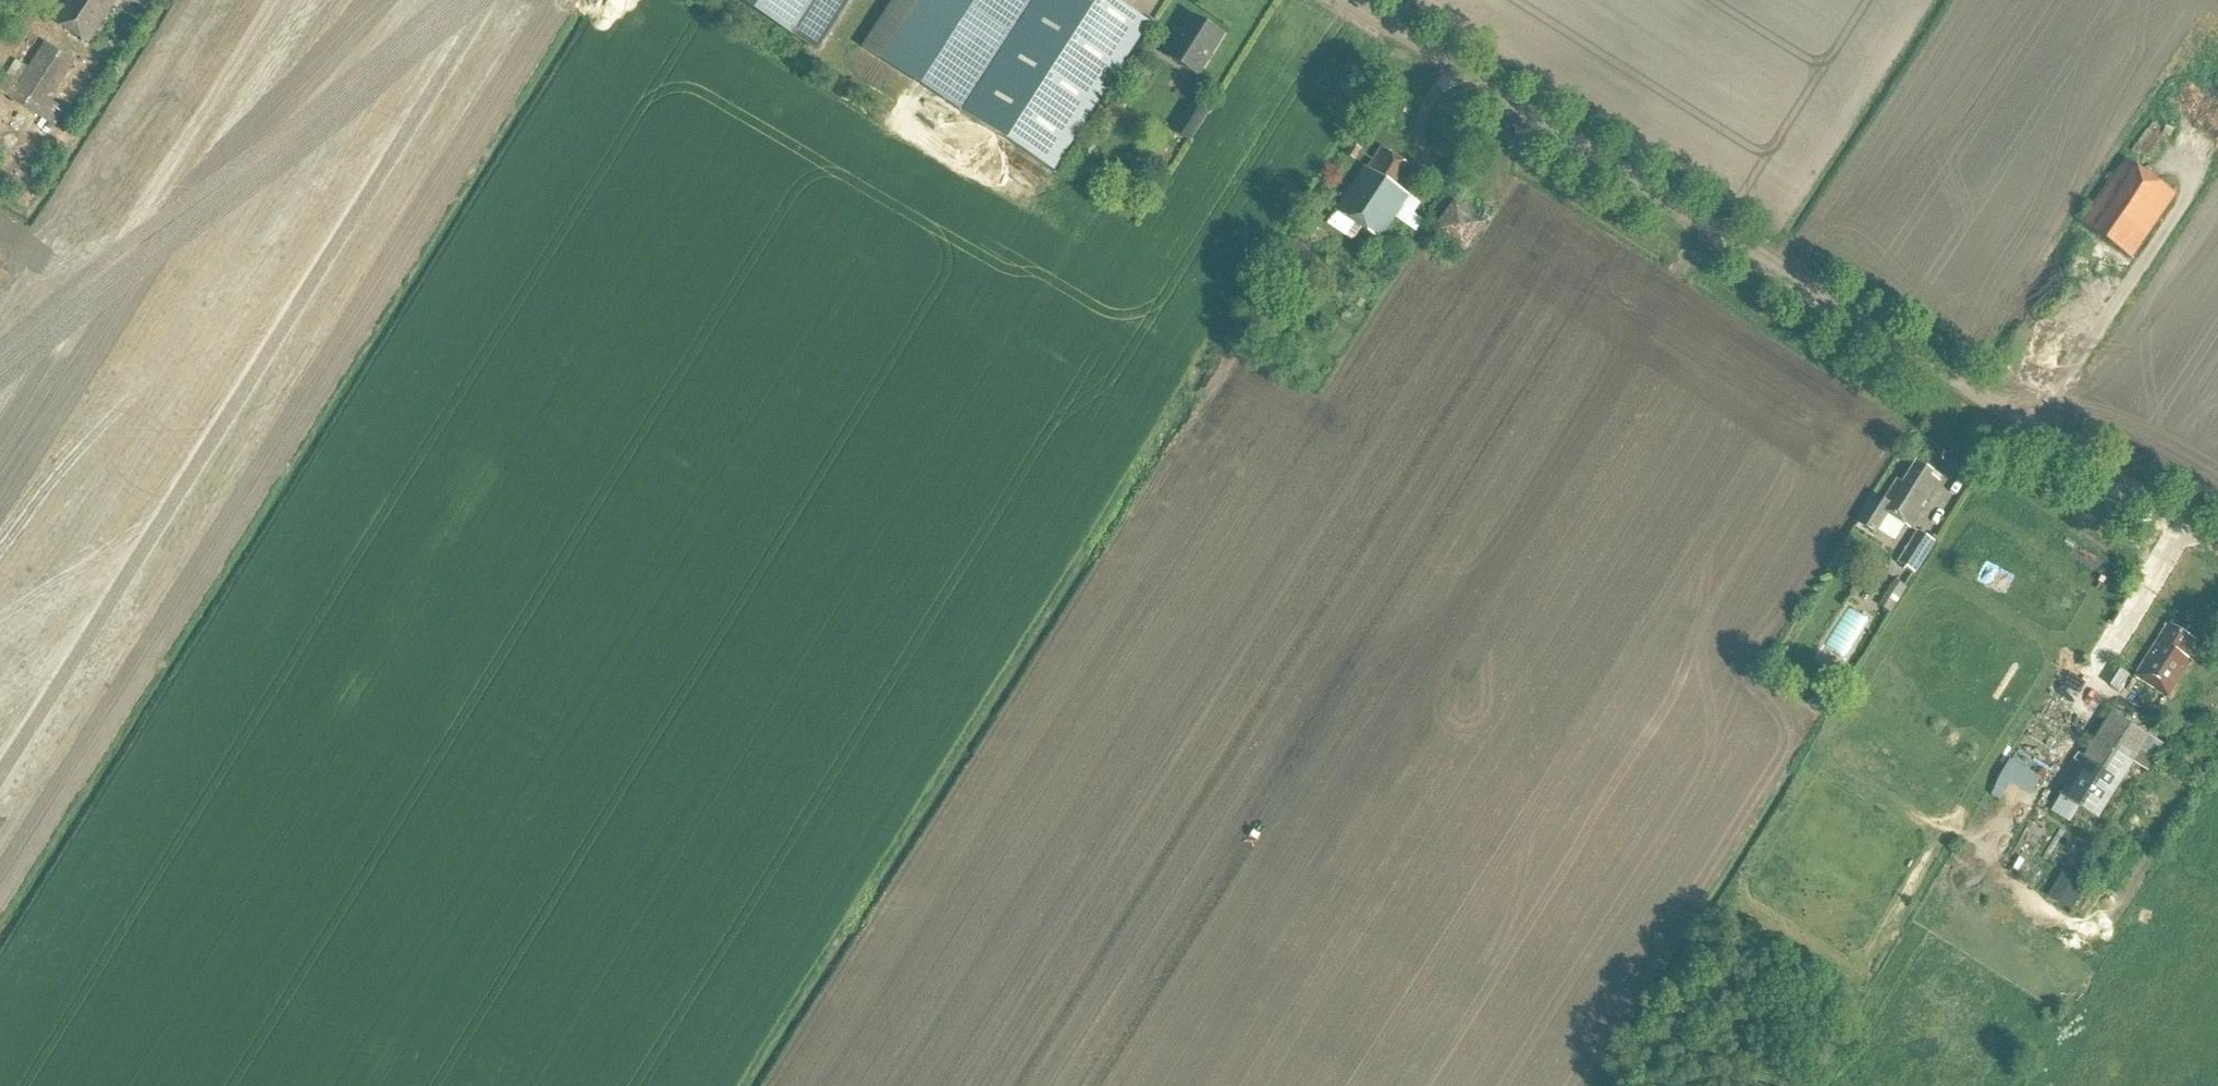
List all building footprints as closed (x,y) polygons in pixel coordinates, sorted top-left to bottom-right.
[(854,0),(734,0),(820,54),(854,0)] [(1038,0),(894,0),(863,49),(965,114),(1038,0)] [(966,115),(1058,174),(1153,26),(1112,0),(1040,0),(966,115)] [(79,14),(48,63),(70,77),(101,28),(79,14)] [(1198,78),(1223,37),(1192,17),(1166,58),(1198,78)] [(1115,95),(1101,117),(1114,126),(1128,104),(1115,95)] [(1190,145),(1209,115),(1192,104),(1173,134),(1190,145)] [(0,132),(0,135),(24,156),(34,144),(9,122),(0,132)] [(1354,162),(1362,151),(1354,146),(1346,156),(1354,162)] [(1395,186),(1408,167),(1382,150),(1369,169),(1365,167),(1327,225),(1352,241),(1362,226),(1381,238),(1409,196),(1395,186)] [(2131,260),(2177,195),(2125,159),(2080,223),(2131,260)] [(1468,256),(1488,223),(1455,203),(1435,236),(1468,256)] [(1910,529),(1939,482),(1931,477),(1933,473),(1917,463),(1903,485),(1898,482),(1885,503),(1874,496),(1857,524),(1875,535),(1888,515),(1910,529)] [(1916,574),(1935,543),(1917,532),(1898,563),(1916,574)] [(2168,697),(2191,661),(2185,657),(2195,640),(2169,624),(2136,676),(2168,697)] [(2119,693),(2129,677),(2120,671),(2110,687),(2119,693)] [(1813,698),(1808,705),(1825,716),(1834,702),(1827,698),(1823,704),(1813,698)] [(2098,822),(2149,738),(2110,715),(2059,798),(2098,822)] [(1994,790),(2006,796),(2015,779),(2035,790),(2045,773),(2012,755),(1994,790)] [(2057,883),(2050,895),(2072,909),(2080,896),(2057,883)]
